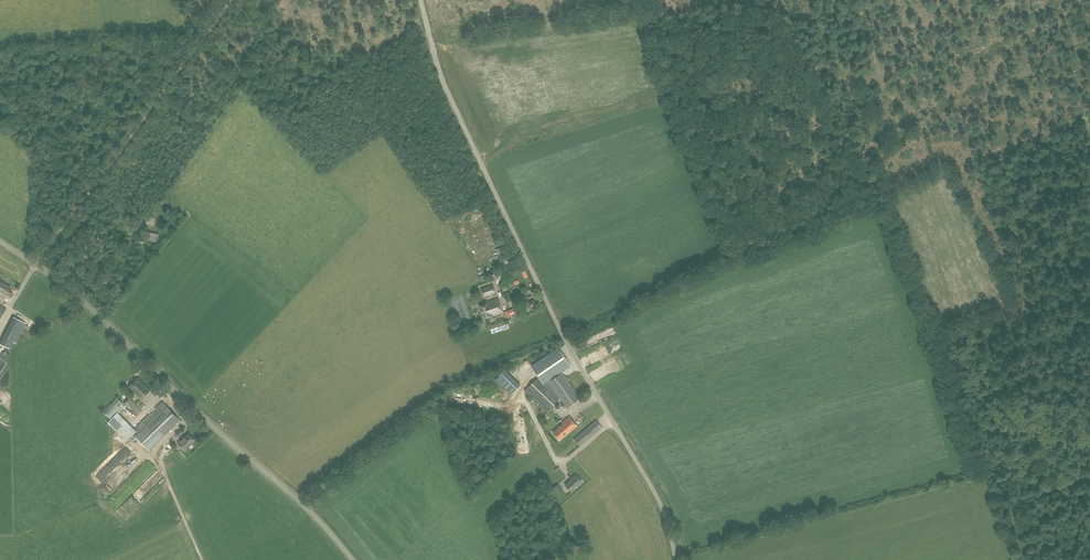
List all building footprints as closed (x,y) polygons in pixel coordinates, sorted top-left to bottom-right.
[(11,287),(1,281),(0,282),(0,290),(6,294),(11,287)] [(482,288),(484,296),(495,292),(493,285),(482,288)] [(484,317),(502,312),(498,298),(480,303),(484,317)] [(537,299),(528,301),(530,307),(531,309),(538,307),(537,305),(539,304),(537,299)] [(521,305),(503,312),(506,319),(512,317),(511,315),(523,311),(521,305)] [(17,343),(27,323),(15,317),(12,322),(12,321),(0,344),(9,349),(13,341),(17,343)] [(560,346),(532,362),(544,383),(550,380),(560,397),(558,399),(562,405),(565,404),(567,406),(581,398),(565,371),(572,366),(560,346)] [(610,374),(626,376),(628,365),(605,362),(605,367),(610,368),(610,374)] [(521,383),(505,368),(495,379),(511,394),(521,383)] [(140,399),(151,389),(139,376),(128,386),(140,399)] [(552,399),(542,390),(545,387),(537,380),(535,383),(533,381),(525,390),(548,411),(557,400),(554,397),(552,399)] [(103,411),(109,417),(123,403),(117,397),(103,411)] [(141,410),(129,398),(124,403),(136,415),(141,410)] [(148,449),(160,438),(180,419),(163,401),(143,420),(147,424),(135,435),(148,449)] [(10,412),(0,406),(0,416),(6,419),(10,412)] [(108,422),(126,440),(136,431),(118,412),(108,422)] [(529,453),(524,416),(517,417),(522,454),(529,453)] [(577,426),(569,416),(558,426),(560,427),(553,432),(559,440),(566,434),(566,435),(577,426)] [(581,446),(604,427),(599,421),(576,440),(581,446)] [(185,450),(195,440),(188,433),(178,443),(185,450)] [(134,475),(139,481),(154,467),(148,461),(134,475)] [(571,491),(582,481),(577,475),(565,484),(571,491)] [(135,493),(141,499),(155,486),(149,480),(135,493)] [(559,494),(563,491),(558,484),(553,488),(559,494)] [(133,508),(130,504),(129,506),(125,502),(120,507),(127,514),(133,508)]
